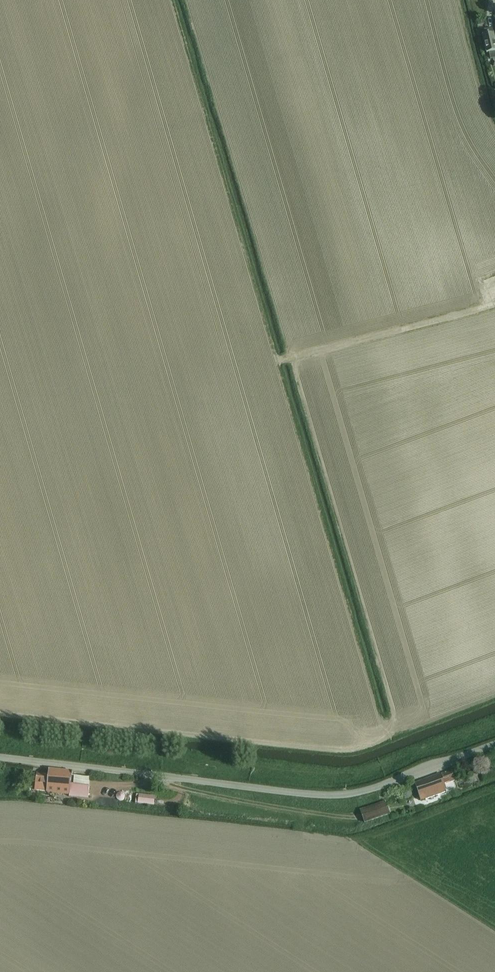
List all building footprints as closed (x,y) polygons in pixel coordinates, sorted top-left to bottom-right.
[(494,32),(492,28),(484,30),(486,35),(483,35),(487,53),(489,53),(490,59),(494,58),(494,37),(494,32)] [(482,780),(494,775),(494,768),(494,767),(480,773),(482,780)] [(71,784),(72,775),(72,772),(50,769),(49,773),(37,772),(36,782),(41,783),(40,790),(70,794),(70,796),(88,798),(90,787),(89,786),(90,778),(74,777),(73,785),(71,784)] [(415,783),(420,797),(421,801),(447,791),(447,792),(457,789),(454,782),(455,781),(451,770),(415,783)] [(402,795),(403,796),(404,797),(406,798),(407,798),(409,797),(410,796),(411,795),(412,794),(412,792),(411,791),(410,790),(409,789),(408,788),(406,788),(405,788),(404,789),(403,790),(402,792),(402,793),(402,795)] [(116,795),(116,796),(116,798),(117,799),(118,800),(120,800),(121,801),(122,800),(124,799),(125,798),(125,797),(125,796),(125,794),(124,793),(123,792),(122,792),(120,791),(119,792),(118,792),(117,794),(116,795)] [(138,803),(138,804),(154,806),(155,796),(139,794),(139,795),(136,794),(135,803),(138,803)] [(390,815),(387,804),(386,801),(361,809),(365,823),(390,815)]
